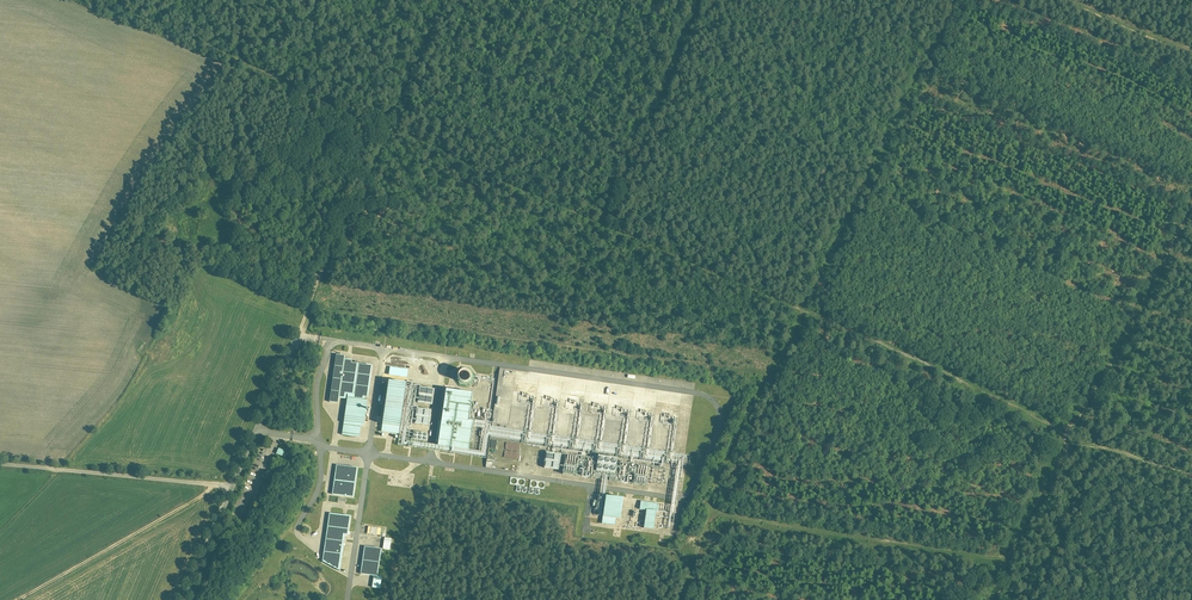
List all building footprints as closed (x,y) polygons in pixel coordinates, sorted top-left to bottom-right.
[(346,355),(338,354),(332,403),(341,403),(343,398),(348,397),(348,396),(367,398),(371,365),(354,362),(353,360),(346,360),(346,355)] [(501,369),(492,434),(684,462),(693,397),(501,369)] [(408,382),(392,380),(386,431),(403,433),(408,382)] [(437,389),(422,387),(420,403),(435,405),(437,389)] [(480,393),(450,389),(442,444),(472,448),(480,393)] [(348,398),(343,436),(367,439),(372,401),(348,398)] [(434,410),(419,408),(417,424),(431,426),(434,410)] [(417,431),(415,440),(427,442),(428,433),(417,431)] [(548,450),(546,466),(561,468),(563,453),(548,450)] [(602,455),(599,471),(618,474),(621,459),(602,455)] [(658,463),(654,481),(670,484),(674,466),(658,463)] [(360,467),(337,464),(334,493),(357,495),(360,467)] [(627,498),(608,495),(604,523),(623,526),(627,498)] [(659,509),(647,508),(646,527),(658,528),(659,509)] [(351,516),(332,513),(324,562),(343,574),(351,516)] [(384,549),(366,547),(364,573),(381,575),(384,549)]
